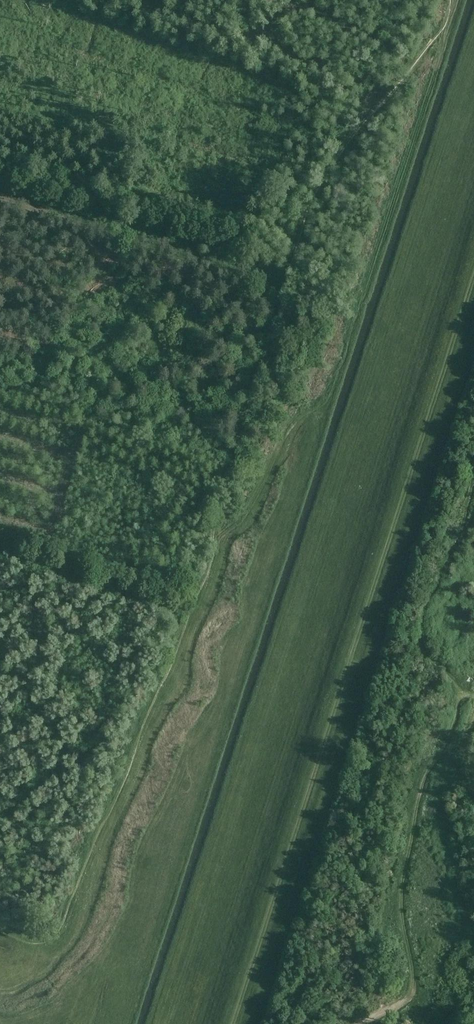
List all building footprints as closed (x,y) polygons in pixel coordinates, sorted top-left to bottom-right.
[(96,574),(104,583),(112,575),(104,567),(96,574)]
